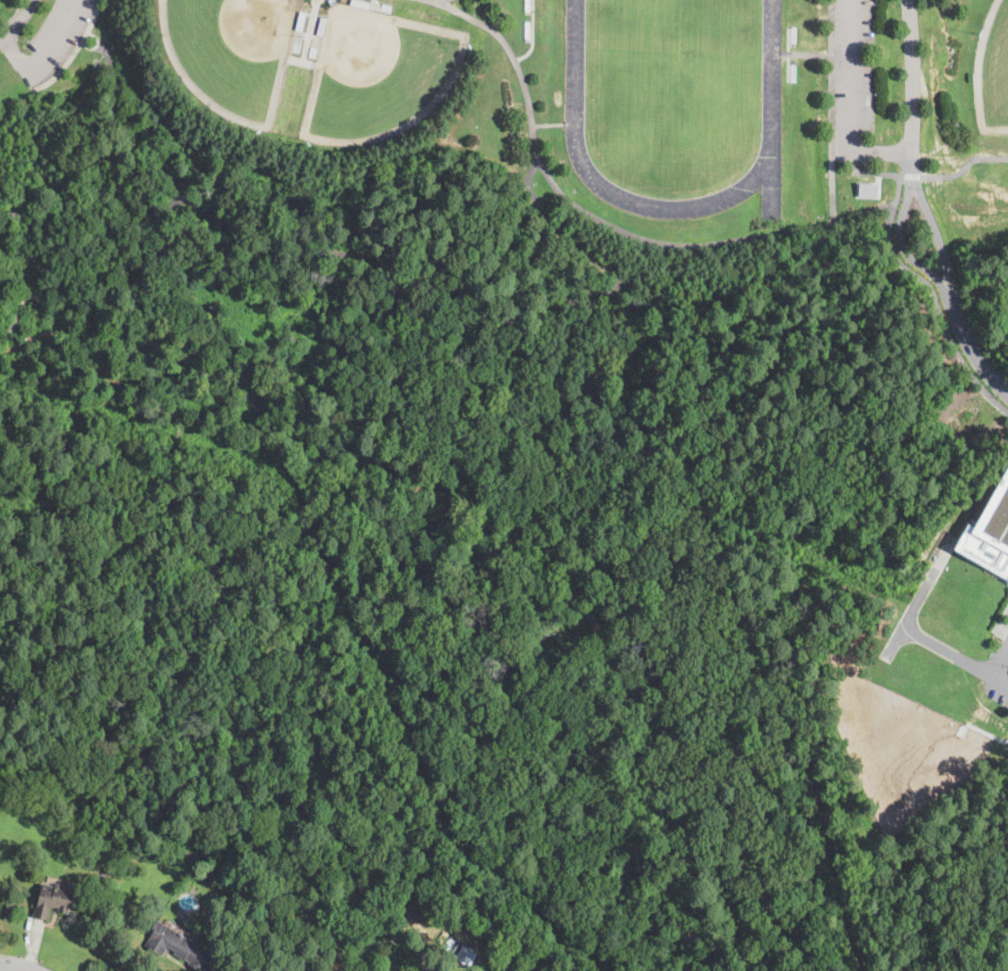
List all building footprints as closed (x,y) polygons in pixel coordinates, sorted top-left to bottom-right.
[(351,5),(353,0),(357,0),(370,3),(369,9),(351,5)] [(302,32),(296,30),(301,12),(302,12),(307,13),(302,32)] [(327,20),(323,37),(317,35),(321,17),(328,18),(327,20)] [(954,546),(1007,460),(1007,580),(954,546)] [(47,884),(56,887),(56,884),(76,888),(70,915),(57,912),(59,907),(53,905),(49,920),(33,917),(41,883),(47,884)] [(215,955),(206,970),(199,970),(188,964),(190,962),(169,949),(164,957),(145,946),(151,935),(149,933),(157,920),(195,943),(211,953),(215,955)]
